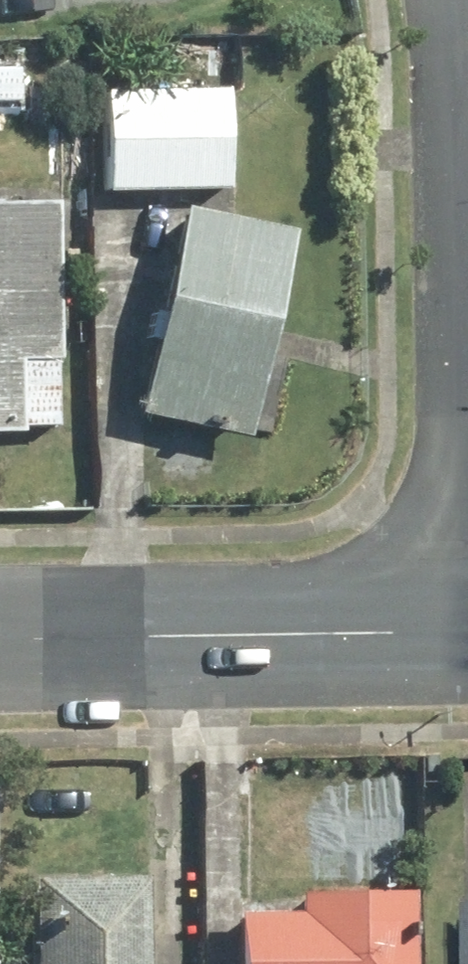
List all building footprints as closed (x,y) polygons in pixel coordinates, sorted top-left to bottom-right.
[(111,96),(109,189),(226,191),(228,98),(111,96)] [(26,436),(26,424),(56,425),(57,207),(0,206),(0,436),(26,436)] [(277,329),(293,233),(182,215),(147,423),(253,441),(254,433),(273,436),(291,331),(277,329)] [(40,879),(37,963),(148,963),(150,882),(40,879)] [(305,893),(304,917),(244,916),(243,963),(415,963),(416,895),(305,893)]
